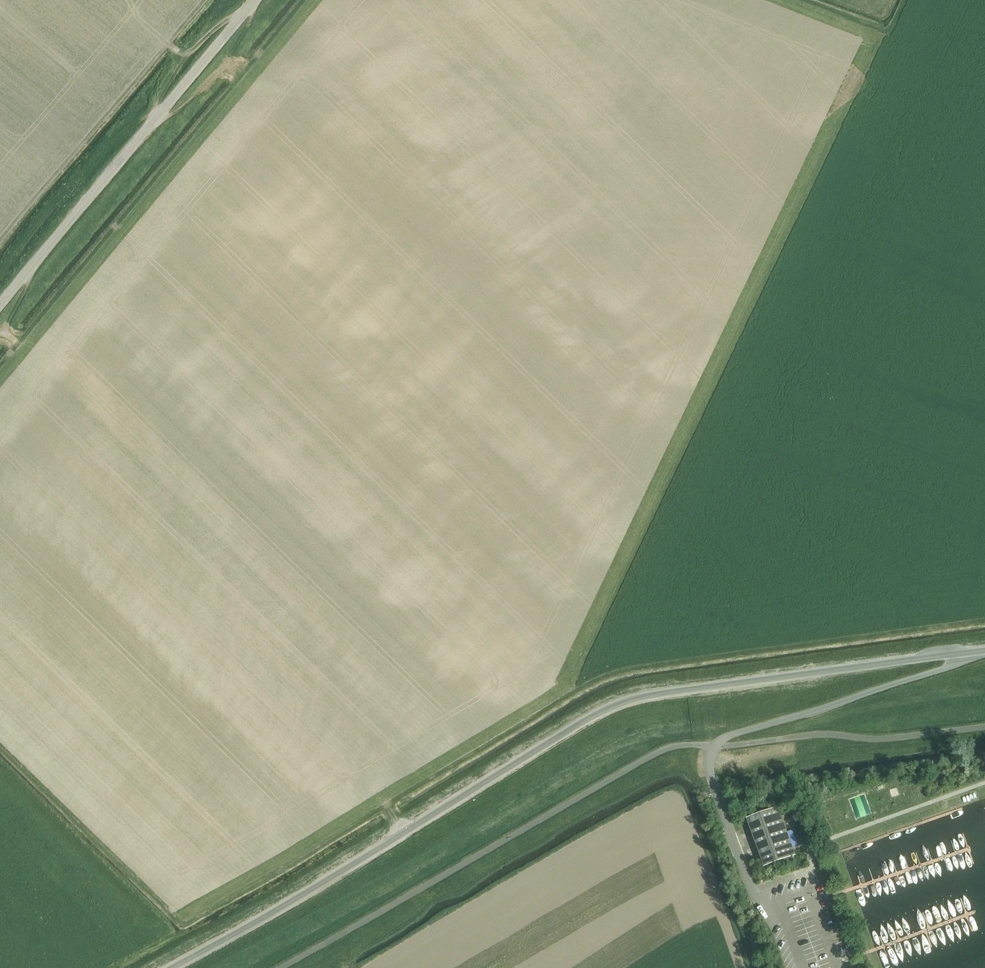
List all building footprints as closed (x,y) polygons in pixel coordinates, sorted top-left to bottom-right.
[(747,819),(764,864),(765,866),(794,856),(777,809),(747,819)]
